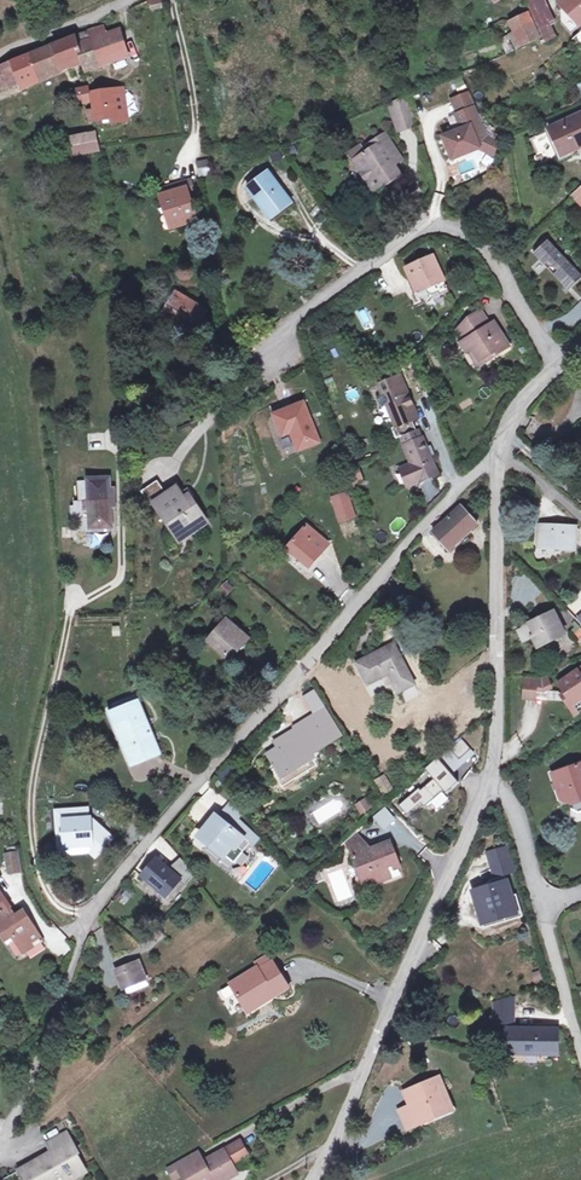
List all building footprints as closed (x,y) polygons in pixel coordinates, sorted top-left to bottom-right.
[(147,1),(150,11),(162,7),(160,0),(149,0),(147,1)] [(549,35),(556,31),(552,22),(561,16),(550,0),(529,0),(549,35)] [(560,2),(579,26),(580,24),(580,0),(562,0),(560,2)] [(529,13),(510,22),(522,46),(541,37),(529,13)] [(96,37),(82,42),(87,57),(92,69),(131,52),(123,27),(109,32),(106,25),(93,30),(96,37)] [(556,31),(549,35),(552,41),(560,37),(556,31)] [(19,60),(29,83),(87,57),(82,42),(78,34),(19,60)] [(12,91),(29,83),(19,60),(4,66),(12,91)] [(91,85),(81,87),(85,101),(95,98),(91,85)] [(127,90),(115,92),(116,96),(125,95),(129,120),(132,120),(130,104),(127,90)] [(115,92),(97,94),(99,109),(102,120),(116,118),(117,122),(129,120),(125,95),(116,96),(115,92)] [(455,100),(460,114),(480,106),(474,92),(455,100)] [(400,125),(419,117),(411,96),(392,104),(400,125)] [(480,106),(460,114),(466,130),(447,138),(456,160),(484,148),(479,136),(488,132),(490,131),(480,106)] [(102,120),(99,109),(92,111),(93,121),(102,120)] [(432,149),(419,117),(400,125),(413,156),(432,149)] [(551,131),(562,157),(580,149),(580,118),(551,131)] [(104,132),(75,138),(80,156),(107,150),(104,132)] [(354,157),(365,178),(376,173),(381,182),(399,173),(395,166),(392,159),(401,155),(390,132),(367,144),(369,148),(354,157)] [(503,141),(488,132),(479,136),(484,148),(495,154),(503,141)] [(369,148),(367,144),(365,141),(350,149),(354,157),(369,148)] [(404,161),(401,155),(392,159),(395,166),(404,161)] [(194,162),(198,177),(211,173),(207,158),(194,162)] [(376,173),(365,178),(370,188),(381,182),(376,173)] [(272,177),(254,189),(274,218),(292,207),(272,177)] [(190,184),(166,195),(169,206),(173,205),(181,226),(202,217),(190,184)] [(550,241),(535,255),(570,292),(580,281),(580,274),(571,283),(541,251),(551,242),(550,241)] [(541,251),(571,283),(580,274),(580,273),(551,242),(541,251)] [(430,257),(404,267),(416,295),(423,292),(427,299),(434,295),(436,298),(445,294),(430,257)] [(186,287),(166,311),(176,319),(183,312),(202,326),(213,310),(186,287)] [(383,288),(369,294),(371,301),(386,296),(383,288)] [(510,344),(501,327),(493,331),(488,321),(492,319),(483,304),(472,309),(458,325),(464,336),(458,339),(463,350),(471,345),(477,357),(497,346),(499,350),(510,344)] [(496,317),(492,319),(488,321),(493,331),(501,327),(496,317)] [(401,440),(406,437),(421,431),(417,421),(416,418),(420,415),(413,399),(408,401),(404,389),(408,387),(410,387),(405,377),(383,386),(387,396),(391,395),(394,403),(391,405),(401,428),(397,430),(401,440)] [(408,387),(404,389),(408,401),(413,399),(408,387)] [(308,404),(278,416),(287,437),(294,434),(302,453),(323,443),(308,404)] [(422,431),(421,431),(406,437),(410,446),(409,446),(417,465),(408,469),(416,487),(438,478),(443,475),(428,438),(426,439),(422,431)] [(357,464),(346,469),(352,485),(363,481),(357,464)] [(110,472),(88,472),(88,474),(79,475),(80,495),(89,495),(90,522),(113,521),(112,501),(112,494),(115,494),(115,482),(111,482),(110,472)] [(438,478),(425,484),(431,504),(443,491),(438,478)] [(153,504),(156,502),(178,487),(183,495),(186,493),(179,482),(165,492),(157,481),(144,490),(153,504)] [(178,487),(156,502),(168,520),(173,517),(183,532),(205,518),(192,498),(196,495),(192,490),(186,493),(183,495),(178,487)] [(351,493),(337,498),(345,521),(359,516),(351,493)] [(479,524),(460,506),(435,533),(454,550),(479,524)] [(173,517),(168,520),(181,539),(208,521),(205,518),(183,532),(173,517)] [(333,544),(315,526),(295,547),(313,564),(333,544)] [(543,528),(541,550),(576,552),(577,530),(543,528)] [(227,580),(217,588),(225,596),(234,589),(227,580)] [(531,623),(519,629),(525,640),(536,635),(540,642),(563,631),(554,614),(532,624),(531,623)] [(229,619),(212,638),(233,656),(249,637),(229,619)] [(388,645),(357,663),(369,683),(390,672),(400,689),(416,680),(400,654),(396,657),(388,645)] [(561,681),(571,695),(565,699),(571,708),(575,705),(577,709),(580,706),(580,671),(579,668),(561,681)] [(538,677),(526,675),(525,696),(536,697),(537,686),(538,677)] [(543,677),(538,677),(537,686),(545,687),(552,684),(548,675),(543,677)] [(136,756),(161,747),(143,697),(117,707),(136,756)] [(337,737),(345,731),(327,706),(296,728),(297,730),(277,744),(280,748),(278,750),(278,751),(271,756),(277,765),(281,762),(287,771),(288,772),(294,768),(315,752),(314,751),(335,735),(337,737)] [(465,738),(453,749),(464,761),(475,750),(465,738)] [(455,768),(459,773),(480,755),(475,750),(464,761),(453,749),(442,759),(452,770),(455,768)] [(423,789),(403,807),(412,816),(426,804),(429,808),(448,791),(451,794),(463,783),(458,777),(460,775),(459,773),(455,768),(452,770),(442,759),(429,770),(438,780),(425,791),(423,789)] [(281,762),(277,765),(283,774),(287,771),(281,762)] [(553,775),(562,800),(571,805),(569,809),(578,814),(580,813),(580,764),(553,775)] [(391,775),(383,780),(390,792),(399,788),(391,775)] [(355,802),(358,814),(372,810),(369,798),(355,802)] [(92,802),(75,803),(76,815),(93,814),(92,802)] [(92,840),(92,846),(98,851),(114,834),(105,826),(93,826),(93,814),(76,815),(75,803),(60,804),(61,829),(67,829),(68,841),(92,840)] [(234,806),(222,818),(235,831),(241,825),(247,819),(234,806)] [(221,817),(199,839),(208,847),(212,844),(234,866),(258,841),(241,825),(235,831),(222,818),(221,817)] [(354,838),(357,846),(370,840),(365,827),(354,838)] [(67,829),(61,829),(62,848),(92,846),(92,840),(68,841),(67,829)] [(374,849),(370,840),(357,846),(362,856),(363,855),(372,877),(381,873),(384,882),(401,875),(398,868),(409,862),(399,838),(374,849)] [(9,851),(10,858),(7,859),(9,871),(23,869),(19,849),(9,851)] [(510,851),(492,857),(499,880),(517,873),(510,851)] [(199,875),(184,859),(174,867),(178,872),(176,875),(171,870),(160,861),(146,877),(169,896),(182,881),(189,887),(199,875)] [(381,873),(372,877),(376,885),(384,882),(381,873)] [(511,884),(479,896),(489,924),(520,914),(511,884)] [(39,936),(26,914),(17,919),(13,913),(0,891),(0,935),(3,939),(11,934),(13,938),(19,948),(39,936)] [(21,908),(13,913),(17,919),(26,914),(21,908)] [(11,934),(3,939),(5,943),(13,938),(11,934)] [(39,936),(19,948),(22,953),(42,940),(39,936)] [(272,959),(261,968),(263,970),(266,974),(277,966),(272,959)] [(119,974),(126,990),(148,980),(141,963),(119,974)] [(240,989),(257,1011),(281,991),(287,998),(298,989),(279,964),(277,966),(266,974),(263,970),(240,989)] [(535,984),(543,982),(540,970),(531,972),(535,984)] [(153,989),(148,980),(126,990),(129,999),(153,989)] [(281,991),(257,1011),(263,1018),(287,998),(281,991)] [(516,999),(498,1004),(498,1027),(516,1027),(516,999)] [(560,1032),(515,1032),(515,1056),(560,1056),(560,1032)] [(455,1109),(443,1081),(411,1094),(417,1106),(424,1123),(455,1109)] [(424,1124),(424,1123),(417,1106),(406,1111),(413,1128),(424,1124)] [(47,1146),(52,1155),(73,1143),(69,1135),(47,1146)] [(52,1155),(55,1160),(22,1179),(23,1179),(58,1179),(64,1177),(66,1179),(71,1179),(86,1172),(77,1156),(80,1155),(73,1143),(52,1155)] [(168,1168),(174,1179),(183,1175),(185,1179),(223,1179),(227,1178),(228,1179),(238,1175),(233,1165),(248,1156),(241,1143),(204,1162),(199,1152),(168,1168)] [(19,1172),(22,1179),(55,1160),(52,1155),(19,1172)]
